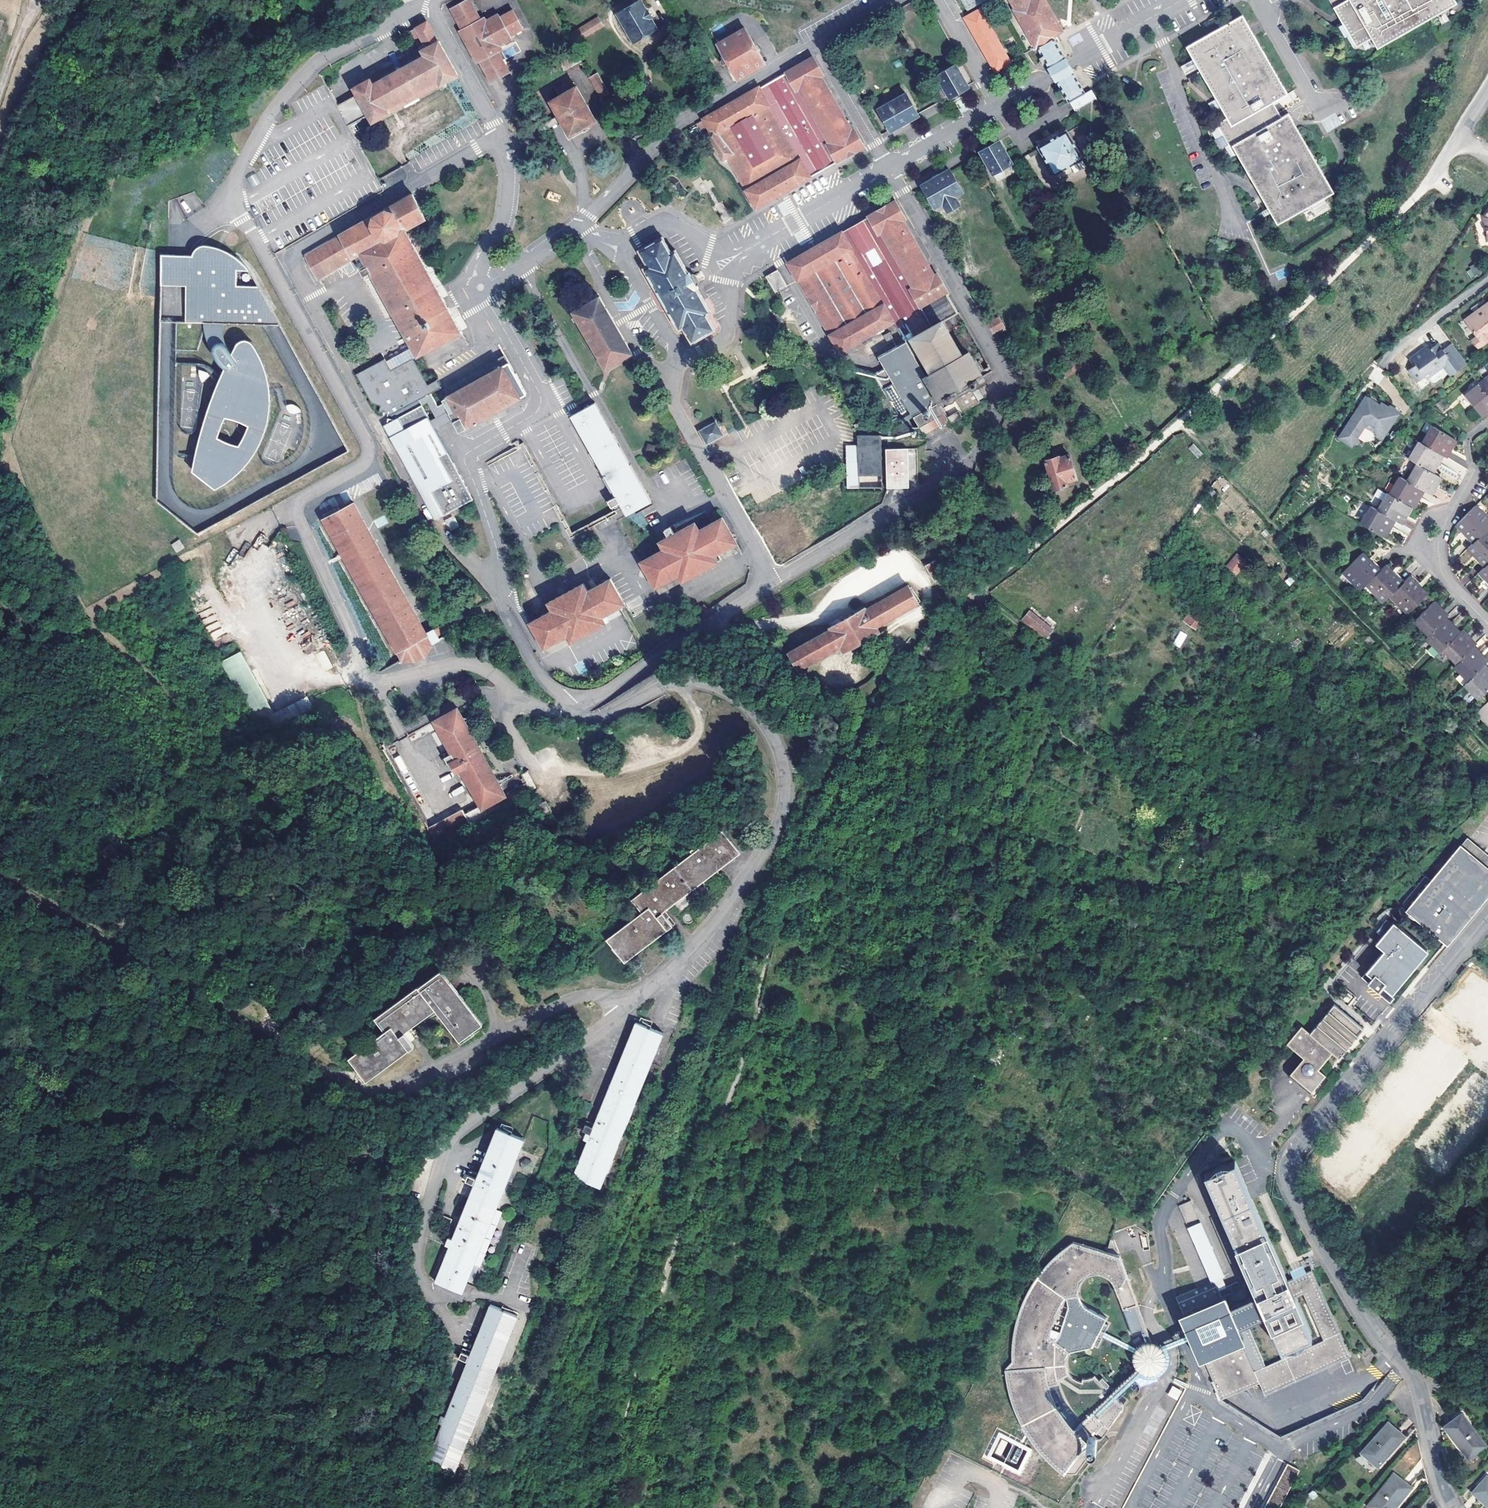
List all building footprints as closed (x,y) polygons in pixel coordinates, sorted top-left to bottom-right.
[(450,7),(462,26),(460,28),(477,59),(479,57),(491,78),(510,68),(498,47),(502,44),(500,40),(511,34),(508,29),(521,21),(513,7),(500,15),(497,11),(486,17),(484,13),(480,15),(471,0),(461,0),(450,7)] [(619,14),(635,40),(657,26),(642,0),(619,14)] [(968,10),(986,0),(962,0),(968,10)] [(1091,90),(1085,93),(1068,65),(1053,37),(1062,32),(1065,30),(1065,28),(1061,30),(1044,0),(1031,0),(1030,1),(1030,0),(1010,0),(1015,9),(1014,10),(1036,48),(1037,48),(1052,75),(1068,103),(1070,102),(1076,111),(1096,99),(1091,90)] [(1355,54),(1369,47),(1373,54),(1451,12),(1444,0),(1345,0),(1349,8),(1335,16),(1355,54)] [(980,9),(965,18),(995,71),(1011,62),(980,9)] [(1186,48),(1226,118),(1231,126),(1270,103),(1284,94),(1239,16),(1186,48)] [(573,45),(604,26),(599,17),(568,36),(573,45)] [(354,88),(358,95),(339,105),(352,128),(371,117),(374,122),(391,112),(388,107),(439,77),(442,83),(459,73),(440,40),(428,20),(412,30),(426,54),(374,84),(371,78),(354,88)] [(745,27),(717,43),(738,81),(767,64),(745,27)] [(579,51),(562,61),(566,69),(583,59),(579,51)] [(786,73),(787,75),(761,90),(759,87),(697,124),(721,165),(724,163),(753,212),(864,146),(853,128),(850,130),(818,75),(821,74),(811,58),(786,73)] [(1185,75),(1197,69),(1192,60),(1181,66),(1185,75)] [(955,63),(936,74),(948,96),(967,85),(955,63)] [(598,71),(590,75),(601,95),(610,91),(598,71)] [(561,95),(552,100),(572,134),(598,119),(578,85),(576,86),(572,79),(557,87),(561,95)] [(904,92),(877,108),(890,130),(917,114),(904,92)] [(1235,150),(1232,145),(1279,118),(1270,103),(1231,126),(1226,118),(1216,124),(1231,151),(1235,150)] [(921,112),(925,119),(935,112),(931,106),(921,112)] [(1279,118),(1232,145),(1235,150),(1268,208),(1253,217),(1260,227),(1253,231),(1269,259),(1284,251),(1275,237),(1282,233),(1277,223),(1331,192),(1286,114),(1279,118)] [(1067,130),(1039,146),(1055,175),(1083,159),(1067,130)] [(998,140),(980,151),(993,173),(1011,162),(998,140)] [(949,169),(921,184),(934,207),(942,202),(947,211),(958,205),(953,196),(962,191),(949,169)] [(996,180),(1006,176),(1004,171),(994,175),(996,180)] [(256,173),(247,178),(252,188),(261,183),(256,173)] [(549,190),(546,197),(557,202),(560,195),(549,190)] [(413,194),(396,203),(409,227),(425,217),(413,194)] [(853,227),(843,232),(895,323),(905,342),(943,321),(957,313),(952,304),(947,295),(949,294),(910,227),(908,223),(895,200),(880,208),(865,216),(867,219),(853,227)] [(1254,211),(1260,208),(1255,200),(1249,203),(1254,211)] [(405,229),(409,227),(396,203),(370,218),(383,240),(405,229)] [(462,331),(405,229),(383,240),(370,218),(307,253),(306,255),(306,256),(319,277),(354,257),(361,254),(368,266),(361,270),(366,278),(373,274),(418,355),(462,331)] [(814,246),(784,262),(838,356),(895,323),(843,232),(841,230),(814,246)] [(660,238),(638,251),(646,267),(643,269),(660,300),(678,331),(682,329),(691,346),(714,333),(705,316),(708,314),(689,281),(672,252),(669,254),(660,238)] [(193,252),(193,255),(196,255),(199,251),(203,249),(208,249),(211,251),(215,256),(236,256),(230,252),(222,249),(213,246),(205,244),(200,246),(197,248),(193,252)] [(160,256),(160,285),(186,285),(186,323),(202,323),(207,339),(214,355),(225,367),(233,352),(226,343),(224,331),(224,323),(280,323),(255,277),(249,268),(247,265),(236,256),(215,256),(211,251),(208,249),(203,249),(199,251),(196,255),(193,255),(160,256)] [(354,257),(361,270),(368,266),(361,254),(354,257)] [(1475,264),(1465,270),(1471,279),(1481,273),(1475,264)] [(778,270),(765,277),(774,293),(787,286),(778,270)] [(1055,288),(1047,293),(1052,300),(1047,303),(1050,308),(1055,305),(1053,301),(1061,297),(1055,288)] [(600,297),(569,315),(586,342),(603,372),(633,355),(616,324),(600,297)] [(1487,338),(1487,301),(1478,308),(1479,310),(1477,312),(1474,314),(1473,312),(1464,319),(1476,336),(1473,338),(1471,343),(1473,346),(1479,345),(1487,338)] [(995,315),(986,320),(988,325),(986,327),(992,337),(995,336),(996,338),(1006,333),(995,315)] [(943,321),(905,342),(951,423),(962,417),(961,414),(981,403),(978,401),(984,397),(977,385),(982,382),(985,381),(968,352),(963,355),(943,321)] [(202,429),(193,470),(215,489),(234,476),(250,461),(263,440),(270,415),(271,393),(267,371),(263,359),(256,346),(253,341),(248,339),(245,338),(240,340),(233,352),(225,367),(209,406),(202,429)] [(1423,351),(1422,348),(1408,358),(1410,360),(1413,364),(1411,365),(1413,368),(1408,372),(1416,381),(1422,377),(1423,379),(1442,365),(1449,375),(1466,362),(1450,341),(1440,349),(1435,342),(1428,347),(1426,349),(1423,351)] [(951,423),(905,342),(878,358),(884,369),(882,371),(875,374),(907,433),(918,427),(924,438),(951,423)] [(450,511),(473,498),(435,428),(453,418),(460,431),(527,393),(509,362),(443,399),(445,402),(438,405),(431,392),(442,387),(438,379),(429,384),(414,357),(391,369),(385,358),(356,374),(372,403),(381,405),(379,411),(391,415),(420,399),(423,404),(395,419),(388,418),(387,424),(437,518),(442,515),(450,530),(460,525),(455,515),(453,516),(450,511)] [(1126,382),(1134,396),(1144,390),(1136,376),(1126,382)] [(1485,380),(1466,396),(1481,414),(1487,409),(1487,384),(1485,380)] [(1114,400),(1129,392),(1124,384),(1109,392),(1114,400)] [(1370,406),(1374,398),(1367,394),(1360,407),(1364,409),(1370,406)] [(1350,436),(1352,444),(1361,442),(1359,438),(1368,424),(1375,422),(1378,424),(1382,435),(1386,437),(1402,410),(1391,403),(1390,405),(1383,401),(1382,403),(1374,398),(1370,406),(1364,409),(1360,407),(1344,433),(1350,436)] [(644,489),(595,402),(568,417),(577,433),(602,475),(613,495),(625,517),(651,503),(644,489)] [(289,414),(300,412),(298,403),(287,405),(289,414)] [(704,428),(698,431),(706,445),(724,435),(716,421),(704,428)] [(1433,425),(1423,442),(1443,454),(1446,456),(1450,449),(1456,439),(1433,425)] [(1350,436),(1344,433),(1341,438),(1352,444),(1350,436)] [(882,488),(881,435),(857,436),(857,445),(845,445),(846,489),(882,488)] [(1410,458),(1418,463),(1433,471),(1438,463),(1443,454),(1423,442),(1420,441),(1410,458)] [(1194,443),(1189,447),(1197,459),(1203,455),(1194,443)] [(1064,448),(1046,455),(1058,484),(1075,477),(1074,476),(1085,471),(1075,445),(1064,449),(1064,448)] [(908,448),(886,448),(887,488),(909,487),(908,448)] [(1424,490),(1431,494),(1437,485),(1442,477),(1433,471),(1418,463),(1408,480),(1424,490)] [(1221,494),(1230,486),(1221,476),(1212,485),(1221,494)] [(1400,476),(1390,493),(1411,506),(1413,507),(1418,500),(1424,490),(1408,480),(1400,476)] [(1378,509),(1395,519),(1401,523),(1406,514),(1411,506),(1390,493),(1389,492),(1378,509)] [(354,502),(321,521),(341,557),(396,655),(401,662),(415,664),(425,660),(430,655),(433,649),(432,645),(440,641),(434,630),(426,634),(354,502)] [(1372,505),(1362,523),(1385,537),(1389,530),(1395,519),(1378,509),(1372,505)] [(1476,505),(1457,524),(1474,541),(1487,528),(1487,517),(1476,505)] [(647,580),(653,592),(677,579),(680,586),(695,578),(718,565),(714,558),(737,546),(722,518),(713,522),(703,528),(699,530),(695,523),(664,540),(657,544),(661,551),(638,563),(647,580)] [(1474,541),(1468,547),(1475,555),(1486,565),(1487,563),(1487,529),(1487,528),(1474,541)] [(179,539),(170,544),(176,553),(184,547),(179,539)] [(1361,553),(1341,572),(1359,590),(1364,585),(1379,571),(1368,561),(1361,553)] [(1246,562),(1237,554),(1227,567),(1236,575),(1246,562)] [(945,574),(937,558),(926,564),(935,580),(945,574)] [(1486,565),(1479,572),(1486,579),(1487,581),(1487,563),(1486,565)] [(1392,573),(1384,566),(1379,571),(1364,585),(1381,603),(1389,596),(1402,583),(1392,573)] [(1408,577),(1402,583),(1389,596),(1406,614),(1425,595),(1418,587),(1408,577)] [(567,642),(569,646),(606,625),(603,619),(609,616),(626,607),(610,579),(595,588),(587,592),(583,585),(546,605),(548,608),(551,613),(529,625),(543,652),(566,640),(567,642)] [(876,626),(919,602),(908,584),(866,608),(865,607),(842,621),(830,627),(831,628),(789,652),(789,653),(781,658),(786,664),(793,660),(799,670),(841,646),(844,652),(879,632),(876,626)] [(1414,621),(1427,635),(1444,618),(1446,616),(1438,607),(1433,602),(1414,621)] [(1020,622),(1047,639),(1054,627),(1028,610),(1020,622)] [(1186,615),(1182,623),(1196,629),(1200,620),(1186,615)] [(1427,635),(1425,637),(1439,652),(1442,649),(1458,633),(1451,626),(1444,618),(1427,635)] [(953,635),(952,634),(945,644),(953,650),(955,648),(961,641),(965,644),(969,639),(957,630),(953,635)] [(1457,663),(1473,647),(1475,645),(1466,635),(1461,630),(1458,633),(1442,649),(1457,663)] [(1180,648),(1187,635),(1180,631),(1173,644),(1180,648)] [(1473,647),(1457,663),(1454,666),(1468,680),(1483,665),(1486,661),(1481,655),(1473,647)] [(220,662),(234,688),(254,678),(240,651),(220,662)] [(318,654),(325,671),(332,668),(324,651),(318,654)] [(1468,680),(1464,683),(1478,698),(1487,688),(1487,670),(1483,665),(1468,680)] [(917,695),(930,678),(927,675),(914,693),(917,695)] [(294,718),(313,709),(308,699),(309,698),(287,709),(287,710),(289,709),(294,718)] [(1477,714),(1487,724),(1487,703),(1477,714)] [(525,794),(532,790),(528,784),(506,796),(458,707),(435,720),(451,750),(444,754),(448,762),(451,761),(456,771),(461,769),(481,805),(465,814),(463,809),(430,828),(439,844),(526,796),(525,794)] [(278,714),(267,720),(273,730),(283,724),(278,714)] [(540,801),(534,790),(529,793),(535,804),(540,801)] [(546,801),(536,806),(542,817),(552,811),(546,801)] [(619,966),(663,931),(655,921),(739,853),(718,827),(634,894),(646,909),(602,944),(619,966)] [(1469,841),(1434,882),(1427,876),(1404,903),(1447,938),(1459,924),(1487,888),(1487,857),(1469,841)] [(1007,873),(1000,871),(997,878),(1005,881),(1007,873)] [(994,916),(987,914),(983,925),(991,928),(994,916)] [(1388,947),(1365,974),(1382,988),(1383,986),(1385,984),(1386,982),(1396,990),(1432,947),(1398,918),(1380,940),(1388,947)] [(386,1024),(346,1054),(365,1080),(405,1050),(399,1042),(433,1017),(457,1050),(484,1030),(443,975),(416,994),(414,991),(380,1016),(386,1024)] [(1478,980),(1471,975),(1461,988),(1468,993),(1478,980)] [(1290,1035),(1310,1052),(1295,1071),(1314,1087),(1330,1068),(1325,1063),(1327,1061),(1339,1046),(1345,1051),(1369,1023),(1340,998),(1331,1009),(1328,1007),(1325,1010),(1328,1012),(1316,1027),(1304,1017),(1290,1035)] [(663,1033),(635,1021),(572,1176),(600,1187),(627,1121),(663,1033)] [(525,1142),(496,1130),(469,1196),(434,1283),(462,1297),(525,1142)] [(1243,1184),(1233,1162),(1204,1176),(1258,1292),(1228,1305),(1218,1285),(1214,1286),(1180,1301),(1181,1303),(1179,1303),(1180,1307),(1183,1307),(1192,1328),(1195,1334),(1215,1379),(1214,1380),(1218,1390),(1220,1390),(1224,1397),(1261,1381),(1267,1393),(1350,1355),(1311,1269),(1287,1279),(1243,1184)] [(1214,1286),(1218,1285),(1226,1281),(1189,1202),(1178,1207),(1214,1286)] [(1160,1373),(1164,1371),(1168,1365),(1171,1352),(1168,1346),(1159,1348),(1154,1345),(1114,1240),(1111,1241),(1108,1251),(1073,1242),(1061,1251),(1052,1260),(1044,1269),(1036,1279),(1029,1290),(1023,1305),(1015,1330),(1013,1362),(1006,1370),(1009,1385),(1016,1410),(1022,1422),(1027,1430),(1033,1440),(1039,1448),(1050,1460),(1058,1467),(1065,1473),(1079,1473),(1096,1449),(1095,1443),(1098,1442),(1099,1438),(1102,1438),(1104,1437),(1124,1411),(1126,1406),(1118,1397),(1131,1383),(1136,1382),(1141,1385),(1158,1379),(1157,1375),(1160,1373)] [(513,1316),(485,1304),(421,1457),(450,1469),(513,1316)] [(1183,1342),(1195,1334),(1192,1328),(1181,1336),(1170,1344),(1168,1346),(1171,1352),(1173,1350),(1183,1342)] [(1176,1380),(1119,1494),(1131,1501),(1188,1386),(1193,1375),(1181,1369),(1176,1380)] [(1285,1435),(1223,1397),(1220,1402),(1216,1409),(1285,1452),(1375,1410),(1369,1397),(1368,1397),(1285,1435)] [(1194,1407),(1186,1419),(1194,1424),(1202,1412),(1194,1407)] [(1486,1446),(1462,1414),(1445,1426),(1468,1459),(1486,1446)] [(1404,1436),(1388,1422),(1362,1452),(1378,1466),(1404,1436)] [(1018,1466),(1023,1449),(1011,1445),(1006,1462),(1018,1466)] [(1267,1507),(1282,1507),(1303,1471),(1291,1465),(1267,1507)] [(1394,1475),(1369,1507),(1371,1507),(1394,1507),(1410,1487),(1394,1475)] [(1487,1475),(1473,1491),(1487,1505),(1487,1477),(1487,1475)]
